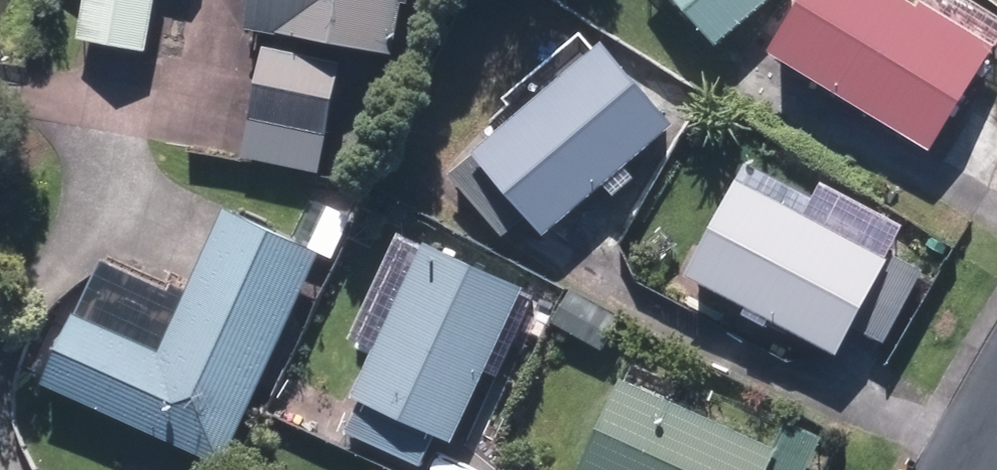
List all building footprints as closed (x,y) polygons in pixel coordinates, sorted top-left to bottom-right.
[(144,45),(152,0),(104,0),(98,37),(144,45)] [(396,45),(403,0),(255,0),(252,24),(396,45)] [(764,0),(688,0),(718,37),(764,0)] [(932,152),(996,47),(926,2),(922,10),(906,0),(806,0),(773,55),(932,152)] [(475,152),(548,236),(675,125),(604,41),(475,152)] [(250,118),(328,134),(342,64),(264,49),(250,118)] [(692,281),(839,358),(854,328),(887,345),(925,272),(892,255),(889,261),(806,218),(817,197),(752,164),(692,281)] [(47,387),(225,466),(320,253),(227,211),(163,355),(78,317),(47,387)] [(349,432),(424,466),(438,435),(455,442),(525,289),(426,244),(355,400),(362,403),(349,432)] [(556,323),(604,349),(621,318),(573,292),(556,323)] [(826,440),(792,425),(779,451),(624,381),(584,469),(812,469),(826,440)]
